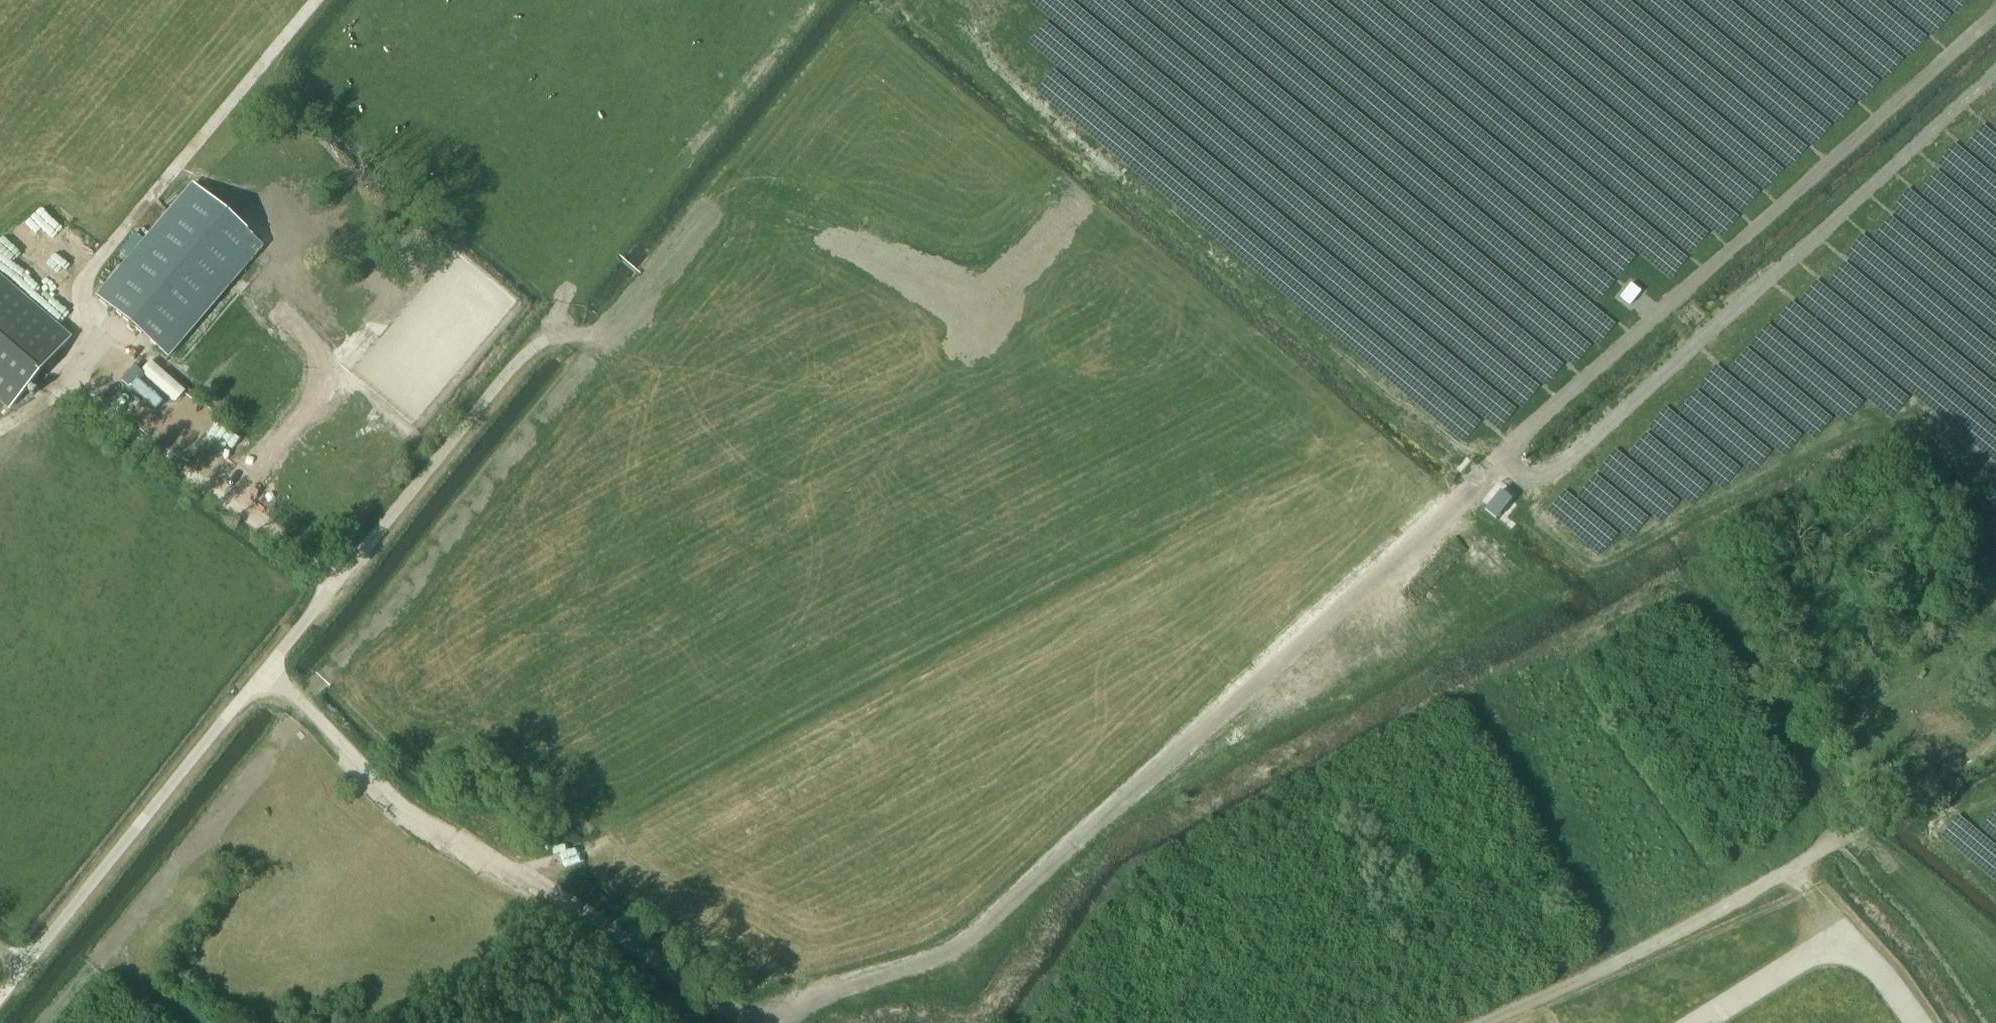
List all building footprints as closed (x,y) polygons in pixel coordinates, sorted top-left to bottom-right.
[(275,204),(251,232),(194,184),(98,296),(169,356),(254,258),(247,252),(258,240),(287,265),(298,252),(303,256),(316,241),(300,227),(302,225),(284,210),(283,211),(275,204)] [(0,278),(0,399),(11,408),(71,339),(0,278)] [(151,361),(142,372),(176,402),(186,392),(151,361)] [(1484,509),(1495,518),(1511,499),(1500,490),(1484,509)] [(1717,1022),(1737,1022),(1732,1014),(1717,1022)]
